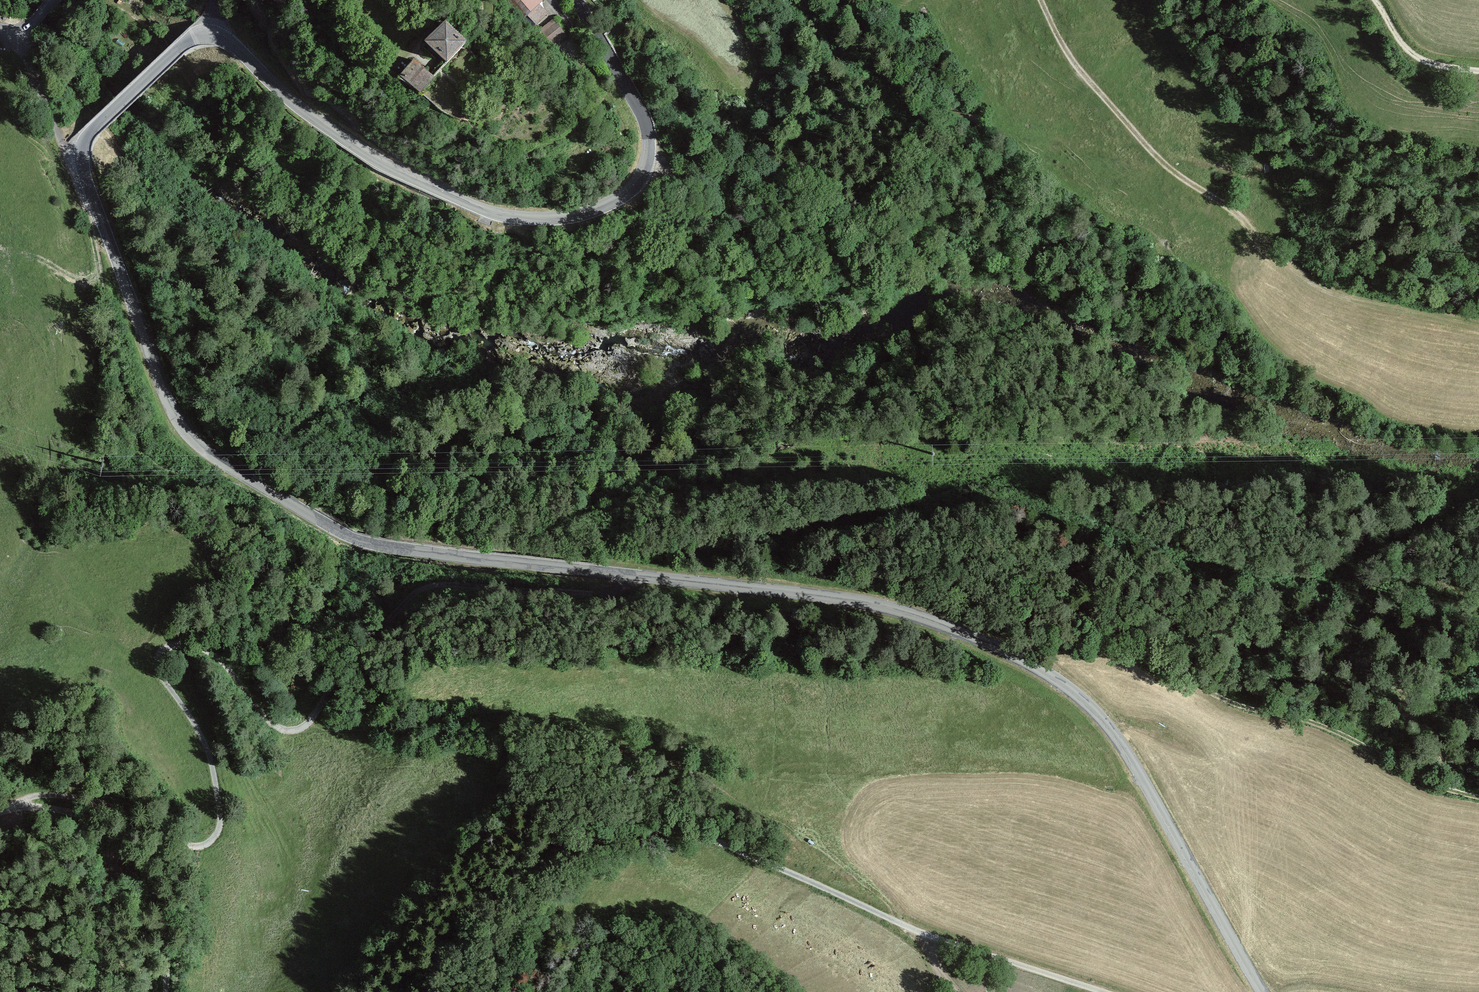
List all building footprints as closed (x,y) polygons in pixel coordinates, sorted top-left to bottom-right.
[(524,15),(527,12),(536,23),(548,12),(540,4),(545,0),(511,0),(524,15)] [(565,34),(553,20),(542,29),(554,43),(565,34)] [(469,47),(445,27),(435,38),(427,47),(450,69),(469,47)] [(436,80),(412,62),(399,78),(423,97),(436,80)]
